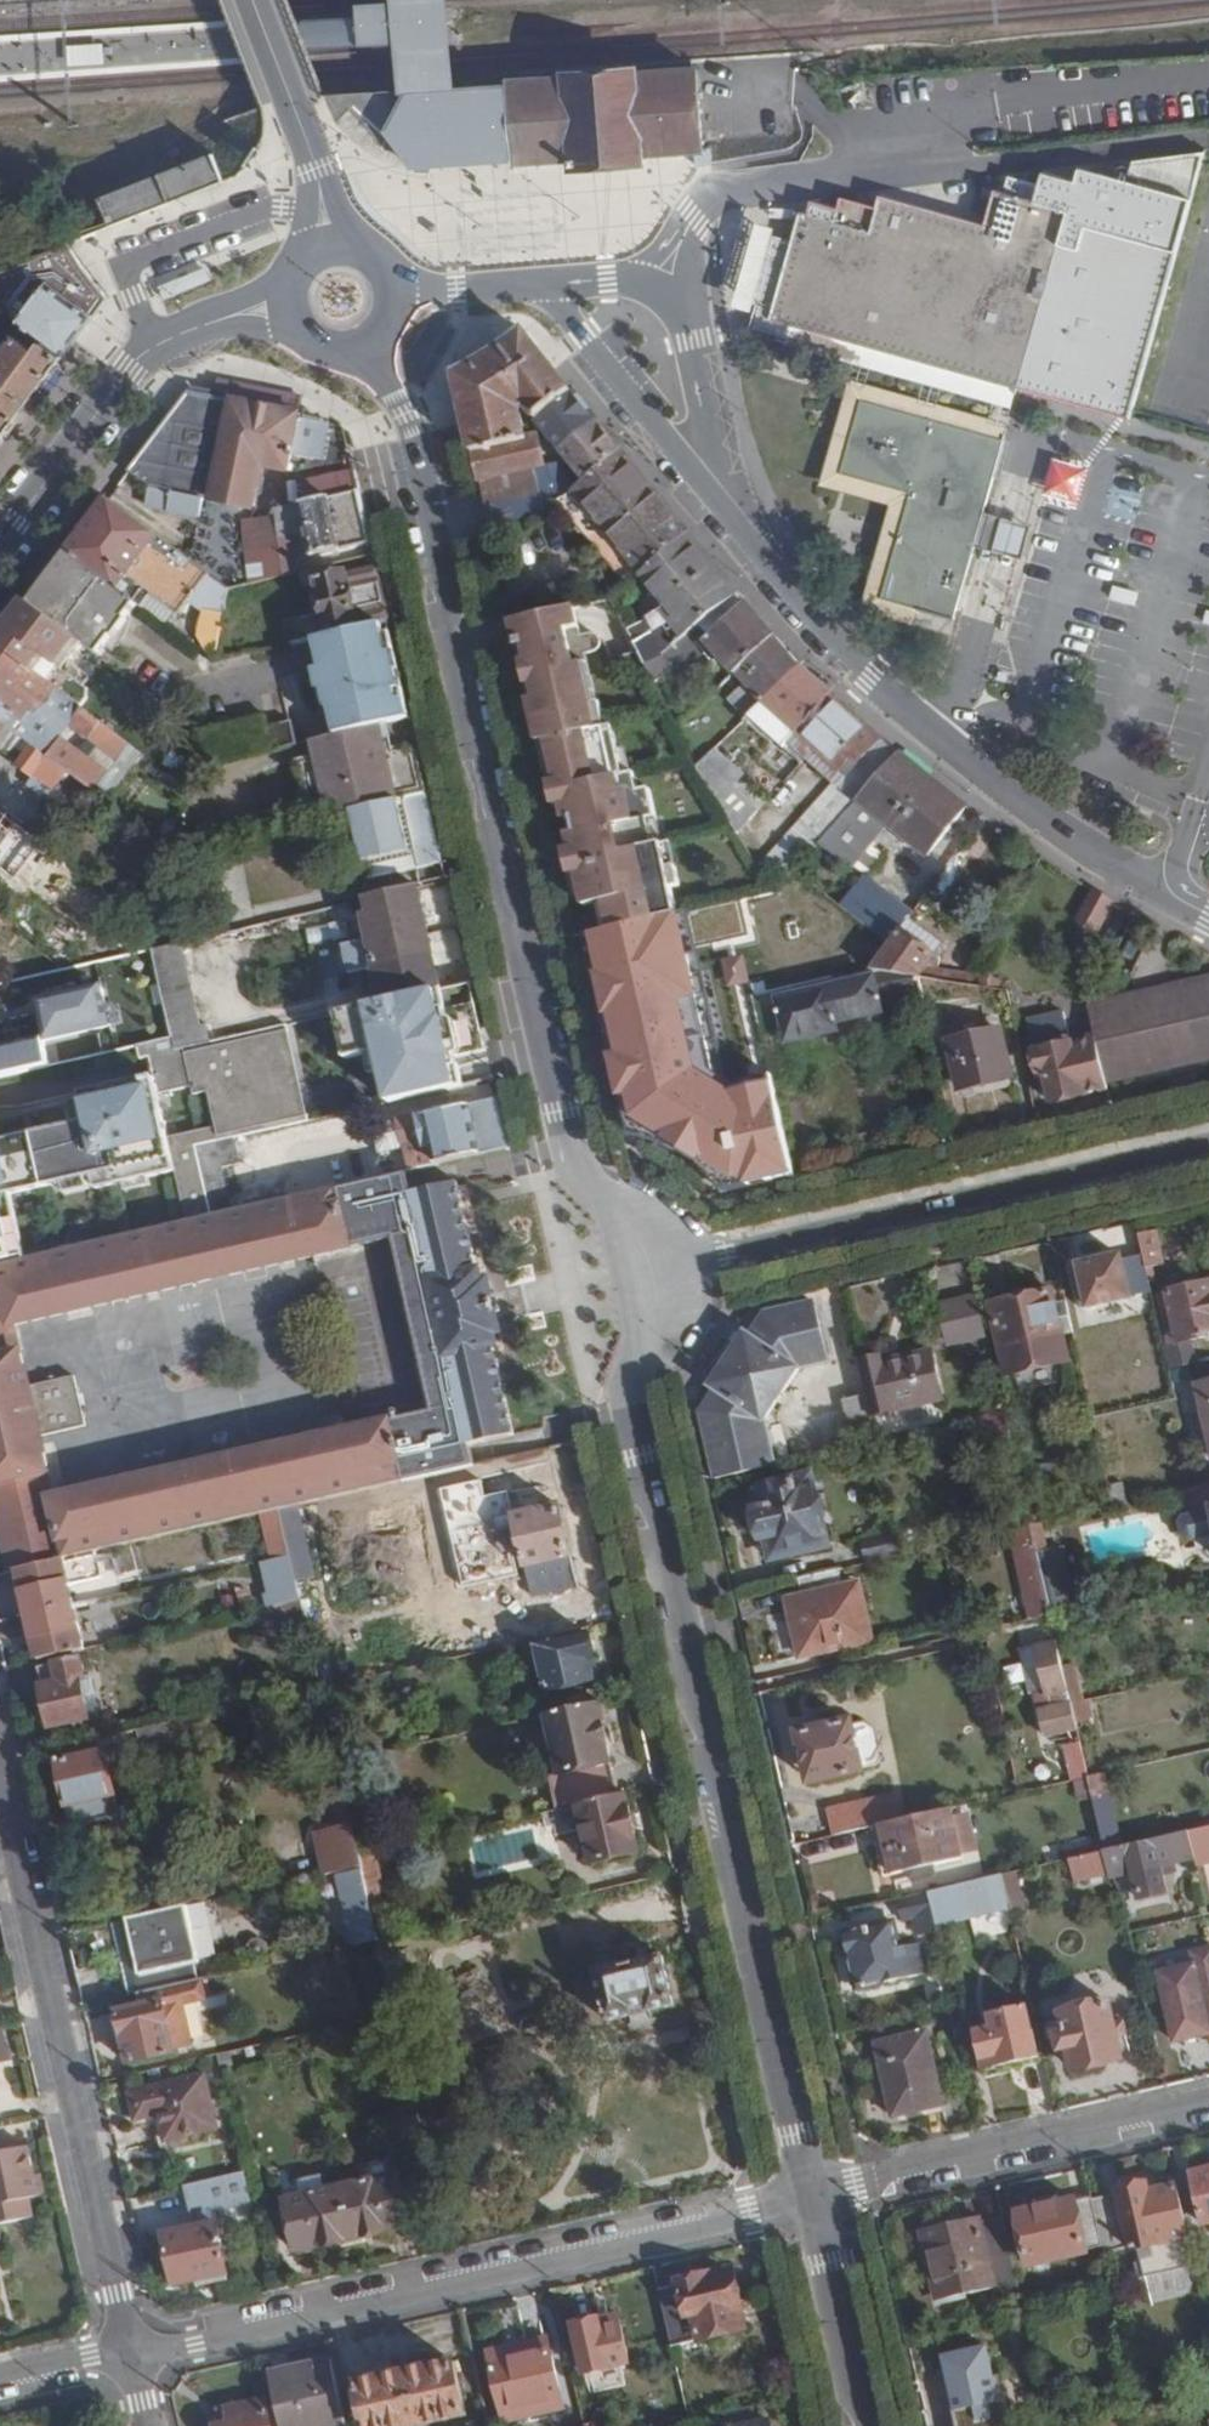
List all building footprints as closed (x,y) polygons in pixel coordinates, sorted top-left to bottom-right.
[(507,159),(508,163),(520,162),(563,160),(564,170),(583,169),(604,168),(623,167),(641,166),(641,153),(692,150),(699,150),(694,68),(638,71),(638,61),(559,65),(560,77),(503,80),(503,83),(504,103),(505,112),(505,120),(506,127),(507,159)] [(440,164),(480,161),(507,159),(506,127),(505,120),(505,112),(504,103),(503,83),(500,83),(482,84),(451,86),(447,86),(435,87),(423,88),(411,88),(399,89),(375,132),(406,166),(415,166),(440,164)] [(692,150),(693,165),(710,164),(710,149),(699,150),(692,150)] [(808,214),(775,206),(771,225),(756,222),(732,305),(756,313),(757,307),(773,311),(769,322),(1131,424),(1132,420),(1207,152),(1132,163),(1128,178),(1082,167),(1077,180),(1045,171),(1040,188),(1008,178),(1003,193),(996,191),(986,227),(879,197),(876,208),(840,198),(838,207),(812,201),(808,214)] [(112,227),(221,184),(212,156),(101,200),(112,227)] [(21,264),(14,266),(0,269),(0,311),(46,345),(65,359),(107,302),(65,271),(49,285),(21,264)] [(211,266),(165,284),(170,298),(216,280),(211,266)] [(534,420),(571,396),(522,338),(487,361),(455,378),(485,505),(529,495),(527,470),(540,465),(532,443),(521,444),(512,414),(521,408),(534,420)] [(65,359),(46,345),(38,353),(18,339),(0,364),(0,435),(6,439),(65,359)] [(916,625),(920,608),(885,600),(914,495),(841,476),(861,401),(1004,441),(1007,431),(1008,423),(849,379),(846,387),(820,486),(892,508),(863,610),(916,625)] [(220,382),(216,400),(300,420),(304,403),(262,398),(220,382)] [(216,400),(190,394),(141,459),(129,475),(152,492),(147,508),(201,519),(204,503),(254,512),(264,472),(288,476),(293,458),(321,463),(328,427),(300,420),(216,400)] [(584,479),(619,455),(571,396),(534,420),(542,432),(584,479)] [(885,600),(920,608),(955,619),(975,546),(983,514),(1004,441),(861,401),(841,476),(914,495),(885,600)] [(643,573),(689,537),(627,464),(619,455),(584,479),(573,487),(558,500),(628,587),(643,573)] [(544,493),(540,465),(527,470),(529,495),(544,493)] [(349,467),(323,472),(327,490),(353,485),(349,467)] [(370,544),(358,493),(273,512),(282,578),(294,575),(290,533),(307,529),(314,556),(370,544)] [(529,495),(485,505),(488,518),(548,507),(544,493),(529,495)] [(124,513),(109,501),(68,557),(137,608),(143,612),(154,595),(180,616),(188,606),(211,579),(124,513)] [(282,578),(273,512),(241,520),(249,584),(282,578)] [(983,514),(975,546),(995,551),(1002,518),(983,514)] [(233,557),(235,543),(221,541),(224,518),(205,515),(199,553),(233,557)] [(696,630),(739,597),(689,537),(643,573),(673,605),(658,617),(677,644),(696,630)] [(137,608),(68,557),(30,606),(82,645),(99,658),(112,640),(119,644),(132,627),(126,622),(137,608)] [(388,622),(376,571),(319,583),(325,612),(299,620),(303,641),(315,639),(380,623),(388,622)] [(226,590),(211,579),(188,606),(202,617),(220,621),(226,590)] [(154,595),(143,612),(170,632),(180,616),(154,595)] [(732,675),(774,637),(739,597),(696,630),(677,644),(661,656),(669,672),(674,677),(705,653),(712,661),(717,657),(732,675)] [(82,645),(30,606),(1,645),(57,688),(62,692),(84,709),(96,695),(62,670),(82,645)] [(574,608),(512,621),(540,741),(571,736),(607,726),(601,701),(597,702),(574,608)] [(220,621),(202,617),(196,638),(211,663),(220,621)] [(385,725),(411,719),(394,648),(386,649),(380,623),(315,639),(324,672),(316,675),(325,717),(332,716),(337,735),(385,725)] [(645,668),(661,656),(644,623),(627,631),(645,668)] [(749,716),(800,666),(774,637),(732,675),(742,687),(726,700),(745,719),(749,716)] [(1,645),(0,646),(0,721),(11,708),(14,706),(26,716),(38,700),(45,704),(57,688),(1,645)] [(645,668),(653,683),(669,672),(661,656),(645,668)] [(794,870),(819,842),(897,755),(800,666),(749,716),(801,765),(807,760),(834,786),(757,869),(773,892),(794,870)] [(116,732),(84,709),(62,692),(52,706),(69,719),(72,715),(93,731),(91,736),(105,747),(108,743),(116,732)] [(0,721),(0,722),(10,730),(32,746),(56,763),(65,751),(11,708),(0,721)] [(72,715),(69,719),(68,723),(88,739),(91,736),(93,731),(72,715)] [(10,730),(0,722),(0,743),(10,730)] [(311,741),(315,755),(388,738),(385,725),(337,735),(311,741)] [(571,736),(540,741),(554,799),(586,792),(638,780),(636,773),(625,776),(613,725),(607,726),(571,736)] [(134,745),(116,732),(108,743),(124,756),(134,745)] [(307,823),(352,813),(429,795),(426,784),(420,756),(403,746),(391,750),(388,738),(315,755),(293,761),(307,823)] [(56,763),(32,746),(18,764),(51,790),(66,771),(56,763)] [(68,748),(65,751),(56,763),(66,771),(79,781),(90,766),(68,748)] [(740,776),(713,750),(696,767),(736,834),(756,813),(731,788),(740,776)] [(926,855),(964,808),(897,755),(819,842),(850,869),(887,824),(926,855)] [(232,779),(226,781),(233,815),(240,814),(232,779)] [(586,792),(554,799),(562,836),(570,834),(574,849),(566,851),(571,874),(579,872),(587,906),(607,901),(613,929),(625,927),(679,914),(673,887),(680,885),(676,866),(668,868),(662,844),(654,846),(647,820),(658,817),(651,789),(640,791),(638,780),(586,792)] [(320,896),(445,867),(429,795),(352,813),(356,832),(309,843),(320,896)] [(177,833),(173,853),(192,848),(188,830),(177,833)] [(975,852),(962,843),(948,864),(961,872),(975,852)] [(47,903),(65,878),(37,857),(20,880),(47,903)] [(889,946),(908,921),(912,915),(865,877),(840,907),(889,946)] [(419,888),(367,900),(370,915),(364,916),(369,941),(346,945),(351,972),(383,965),(392,1003),(442,992),(419,888)] [(1110,919),(1119,904),(1094,889),(1075,921),(1095,932),(1104,916),(1110,919)] [(692,929),(690,912),(679,914),(625,927),(629,943),(624,945),(633,980),(629,985),(632,998),(644,1002),(690,991),(678,933),(692,929)] [(872,971),(917,979),(941,945),(908,921),(889,946),(872,971)] [(153,949),(173,1040),(175,1050),(215,1042),(192,940),(153,949)] [(118,957),(138,1047),(173,1040),(153,949),(118,957)] [(880,1005),(923,994),(917,979),(872,971),(873,977),(820,989),(818,982),(754,996),(766,1049),(771,1069),(774,1083),(798,1077),(791,1043),(837,1031),(835,1024),(882,1014),(880,1005)] [(979,989),(999,992),(999,987),(981,979),(979,989)] [(1090,1009),(1097,1037),(1107,1080),(1208,1056),(1208,983),(1090,1009)] [(392,1003),(339,1015),(349,1062),(381,1055),(385,1076),(460,1059),(488,1053),(477,1005),(449,1011),(444,992),(442,992),(392,1003)] [(754,996),(741,1000),(752,1052),(766,1049),(754,996)] [(1034,1049),(1069,1042),(1063,1014),(1028,1022),(1034,1049)] [(721,1115),(732,1108),(733,1098),(726,1092),(720,1092),(718,1076),(726,1073),(714,1020),(684,1026),(686,1032),(654,1040),(658,1071),(651,1073),(655,1097),(669,1092),(676,1101),(680,1114),(705,1110),(705,1105),(711,1105),(716,1111),(721,1115)] [(175,1050),(193,1129),(197,1147),(235,1138),(310,1121),(289,1026),(215,1042),(175,1050)] [(1008,1077),(997,1031),(951,1042),(962,1088),(1008,1077)] [(1107,1080),(1097,1037),(1070,1044),(1069,1042),(1034,1049),(1041,1077),(1047,1075),(1053,1102),(1107,1090),(1107,1080)] [(0,1142),(0,1172),(32,1165),(193,1129),(175,1050),(173,1040),(138,1047),(140,1057),(149,1056),(154,1075),(81,1092),(83,1099),(88,1121),(73,1125),(25,1136),(0,1142)] [(766,1049),(752,1052),(757,1070),(771,1069),(766,1049)] [(460,1059),(385,1076),(387,1084),(462,1068),(460,1059)] [(387,1084),(392,1103),(465,1087),(462,1068),(387,1084)] [(88,1121),(83,1099),(68,1103),(73,1125),(88,1121)] [(437,1153),(440,1164),(510,1148),(499,1101),(400,1124),(382,1128),(377,1136),(382,1155),(407,1150),(407,1153),(428,1148),(429,1154),(437,1153)] [(0,1172),(0,1265),(6,1263),(27,1259),(11,1193),(63,1181),(66,1196),(177,1172),(187,1220),(212,1215),(206,1187),(197,1147),(193,1129),(32,1165),(0,1172)] [(206,1187),(212,1215),(232,1210),(223,1169),(240,1165),(235,1138),(197,1147),(206,1187)] [(414,1170),(339,1186),(356,1248),(418,1235),(457,1408),(401,1421),(415,1481),(484,1465),(482,1455),(480,1447),(524,1436),(505,1351),(510,1350),(508,1336),(513,1335),(497,1260),(489,1261),(486,1248),(479,1249),(465,1181),(419,1191),(414,1170)] [(16,1333),(14,1326),(314,1258),(356,1248),(339,1186),(232,1210),(212,1215),(187,1220),(27,1259),(6,1263),(0,1265),(0,1337),(16,1333)] [(1157,1228),(1136,1232),(1141,1255),(1143,1265),(1147,1283),(1153,1282),(1149,1263),(1164,1260),(1157,1228)] [(1143,1265),(1141,1255),(1121,1260),(1120,1256),(1079,1265),(1089,1307),(1128,1298),(1128,1294),(1149,1290),(1147,1283),(1143,1265)] [(1083,1309),(1089,1307),(1079,1265),(1074,1267),(1083,1309)] [(1164,1291),(1164,1293),(1156,1295),(1168,1345),(1203,1337),(1203,1334),(1208,1332),(1208,1280),(1164,1291)] [(1057,1321),(1054,1306),(1050,1290),(991,1304),(1002,1348),(1061,1334),(1057,1321)] [(978,1360),(966,1308),(965,1301),(942,1306),(951,1350),(963,1347),(967,1364),(978,1360)] [(1069,1318),(1066,1303),(1054,1306),(1057,1321),(1069,1318)] [(751,1336),(746,1334),(714,1385),(717,1390),(701,1412),(715,1478),(760,1468),(755,1434),(763,1419),(801,1365),(825,1359),(812,1304),(770,1314),(751,1336)] [(992,1358),(981,1305),(966,1308),(978,1360),(992,1358)] [(963,1347),(951,1350),(955,1366),(967,1364),(963,1347)] [(0,1355),(0,1523),(12,1572),(266,1514),(281,1511),(298,1507),(415,1481),(401,1421),(352,1432),(56,1496),(54,1482),(57,1482),(55,1475),(60,1475),(38,1366),(35,1366),(34,1358),(28,1359),(26,1349),(0,1355)] [(882,1355),(858,1360),(867,1399),(871,1415),(944,1399),(934,1352),(885,1362),(882,1355)] [(1198,1386),(1208,1431),(1208,1384),(1198,1386)] [(871,1415),(867,1399),(839,1405),(849,1447),(877,1442),(871,1415)] [(971,1421),(975,1443),(1010,1436),(1004,1405),(997,1406),(998,1414),(971,1421)] [(767,1432),(755,1434),(760,1468),(775,1465),(767,1432)] [(835,1543),(818,1474),(767,1486),(758,1494),(759,1508),(754,1508),(755,1517),(750,1522),(752,1533),(760,1533),(762,1540),(768,1538),(771,1558),(835,1543)] [(1195,1486),(1183,1490),(1187,1512),(1208,1508),(1208,1483),(1195,1486)] [(579,1588),(561,1506),(517,1514),(516,1517),(510,1518),(511,1527),(518,1527),(536,1598),(579,1588)] [(298,1507),(281,1511),(291,1555),(292,1560),(309,1556),(298,1507)] [(1027,1512),(1031,1525),(1041,1523),(1039,1510),(1027,1512)] [(281,1511),(266,1514),(276,1558),(291,1555),(281,1511)] [(1041,1523),(1031,1525),(1038,1552),(1048,1550),(1041,1523)] [(907,1550),(902,1530),(870,1537),(875,1556),(907,1550)] [(1038,1552),(1051,1610),(1076,1604),(1063,1547),(1048,1550),(1038,1552)] [(276,1558),(267,1560),(274,1589),(271,1593),(273,1606),(301,1599),(297,1583),(292,1560),(291,1555),(276,1558)] [(309,1556),(292,1560),(297,1583),(314,1579),(309,1556)] [(69,1563),(21,1574),(25,1593),(19,1596),(28,1622),(81,1610),(72,1588),(105,1581),(100,1560),(70,1568),(69,1563)] [(840,1569),(800,1580),(804,1594),(790,1598),(803,1654),(872,1639),(860,1582),(843,1586),(840,1569)] [(81,1610),(28,1622),(32,1641),(38,1640),(44,1662),(89,1651),(81,1610)] [(593,1660),(588,1635),(540,1646),(550,1692),(593,1682),(589,1664),(593,1660)] [(1072,1703),(1058,1641),(1038,1645),(1051,1699),(1038,1703),(1046,1736),(1077,1729),(1077,1720),(1072,1703)] [(79,1677),(76,1660),(39,1667),(52,1726),(89,1719),(84,1698),(89,1695),(85,1677),(79,1677)] [(1092,1698),(1072,1703),(1077,1720),(1095,1716),(1092,1698)] [(608,1710),(601,1703),(549,1715),(563,1776),(612,1764),(605,1727),(610,1724),(608,1710)] [(863,1771),(851,1721),(801,1733),(811,1781),(863,1771)] [(103,1736),(62,1746),(64,1760),(60,1762),(75,1824),(121,1814),(103,1736)] [(1068,1745),(1075,1778),(1090,1776),(1080,1736),(1068,1739),(1070,1745),(1068,1745)] [(639,1853),(625,1794),(582,1804),(595,1863),(639,1853)] [(830,1812),(835,1833),(867,1826),(900,1818),(895,1798),(830,1812)] [(956,1860),(945,1808),(900,1818),(867,1826),(879,1876),(956,1860)] [(316,1833),(326,1874),(362,1866),(359,1855),(353,1825),(316,1833)] [(1190,1830),(1106,1850),(1113,1876),(1116,1875),(1195,1857),(1190,1830)] [(359,1855),(362,1866),(364,1873),(371,1905),(382,1902),(378,1881),(382,1880),(375,1852),(359,1855)] [(1015,1871),(1004,1873),(1011,1905),(1011,1911),(1023,1908),(1015,1871)] [(351,1930),(376,1926),(371,1905),(364,1873),(339,1879),(351,1930)] [(1004,1873),(929,1890),(930,1895),(937,1923),(1011,1905),(1004,1873)] [(937,1923),(930,1895),(899,1900),(904,1917),(915,1915),(918,1932),(938,1929),(937,1923)] [(176,1903),(106,1922),(124,1985),(212,1960),(202,1924),(183,1930),(176,1903)] [(899,1947),(892,1922),(847,1931),(860,1987),(928,1971),(920,1943),(899,1947)] [(354,1945),(379,1940),(376,1926),(351,1930),(354,1945)] [(1169,2048),(1208,2038),(1208,1943),(1182,1950),(1185,1960),(1149,1969),(1169,2048)] [(674,2017),(661,1959),(594,1975),(607,2033),(674,2017)] [(205,1978),(140,1993),(143,2005),(120,2011),(115,2015),(119,2035),(124,2034),(132,2062),(177,2051),(177,2047),(203,2040),(197,2010),(194,1998),(207,1995),(205,1978)] [(194,1998),(197,2010),(231,2003),(229,1991),(207,1995),(194,1998)] [(1123,2058),(1110,2005),(1063,2016),(1065,2025),(1049,2029),(1052,2040),(1059,2040),(1061,2052),(1070,2051),(1076,2069),(1123,2058)] [(1038,2056),(1025,2007),(991,2014),(993,2028),(976,2031),(986,2068),(1038,2056)] [(944,2106),(926,2031),(878,2041),(896,2116),(944,2106)] [(218,2129),(206,2075),(128,2094),(134,2123),(159,2118),(166,2143),(218,2129)] [(31,2218),(28,2199),(37,2197),(32,2177),(25,2147),(0,2153),(0,2225),(31,2218)] [(1191,2175),(1201,2222),(1208,2221),(1208,2171),(1191,2175)] [(216,2213),(254,2203),(247,2172),(187,2185),(195,2228),(166,2234),(178,2284),(229,2272),(216,2213)] [(32,2177),(37,2197),(45,2194),(42,2175),(32,2177)] [(343,2187),(355,2237),(409,2225),(398,2175),(343,2187)] [(318,2246),(355,2237),(343,2187),(325,2192),(321,2178),(306,2180),(309,2195),(287,2201),(298,2251),(301,2251),(302,2253),(317,2249),(318,2246)] [(1189,2236),(1177,2185),(1149,2192),(1147,2185),(1126,2190),(1127,2194),(1094,2202),(1105,2248),(1107,2255),(1189,2236)] [(1094,2202),(1094,2198),(1021,2215),(1032,2267),(1088,2254),(1089,2251),(1105,2248),(1094,2202)] [(1021,2296),(1004,2219),(982,2223),(980,2219),(921,2232),(926,2254),(931,2254),(943,2299),(994,2289),(997,2302),(1021,2296)] [(733,2268),(706,2274),(708,2284),(735,2278),(733,2268)] [(680,2285),(660,2290),(673,2346),(745,2330),(740,2305),(742,2302),(735,2278),(708,2284),(706,2274),(680,2281),(680,2285)] [(631,2361),(621,2316),(576,2325),(587,2371),(631,2361)] [(548,2339),(525,2345),(529,2359),(551,2353),(548,2339)] [(529,2359),(525,2345),(491,2353),(507,2421),(564,2408),(551,2353),(529,2359)] [(1000,2401),(989,2348),(946,2357),(959,2410),(1000,2401)] [(333,2359),(270,2373),(276,2400),(266,2403),(272,2425),(348,2425),(333,2359)] [(454,2362),(359,2383),(369,2425),(417,2425),(468,2415),(454,2362)] [(266,2399),(227,2408),(230,2422),(223,2424),(219,2425),(272,2425),(266,2403),(266,2399)] [(766,2403),(721,2413),(724,2425),(771,2425),(766,2403)] [(230,2422),(227,2408),(220,2410),(223,2424),(230,2422)]
